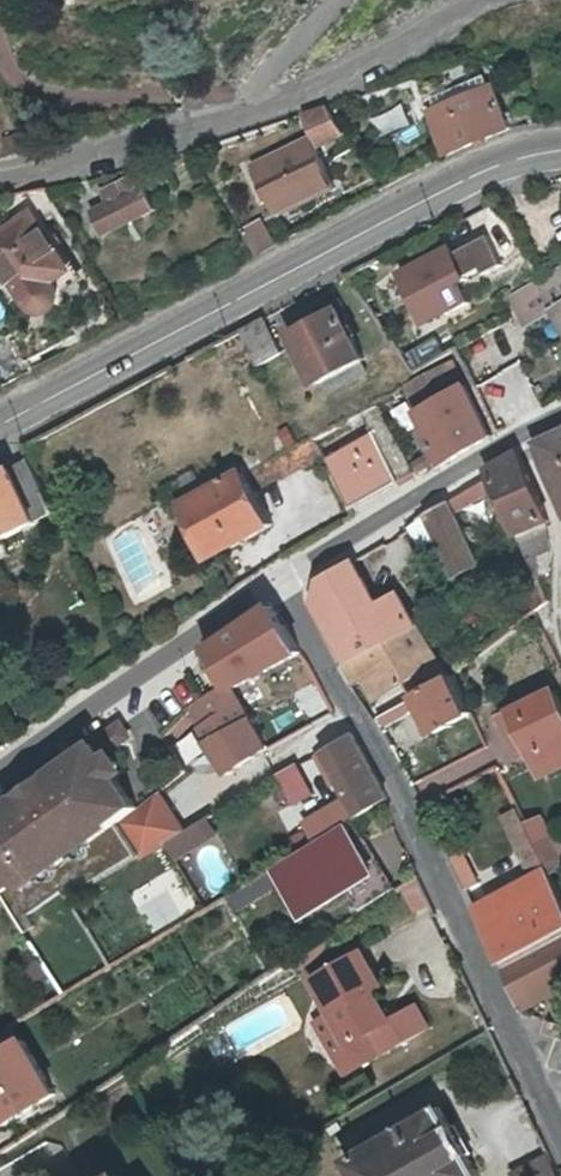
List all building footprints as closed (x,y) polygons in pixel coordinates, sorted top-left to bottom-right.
[(511,133),(494,91),(433,115),(450,156),(451,155),(508,133),(511,133)] [(305,117),(323,149),(349,137),(329,110),(305,117)] [(309,138),(255,162),(279,210),(333,185),(309,138)] [(110,206),(95,213),(106,236),(156,213),(141,180),(105,195),(110,206)] [(42,311),(49,311),(56,309),(61,304),(64,297),(64,290),(62,283),(57,277),(71,265),(30,212),(0,234),(0,261),(30,302),(35,308),(42,311)] [(278,245),(266,223),(246,235),(259,256),(278,245)] [(405,279),(435,331),(486,302),(478,287),(512,267),(490,230),(405,279)] [(539,275),(548,293),(555,306),(560,319),(560,263),(539,275)] [(509,290),(519,310),(548,293),(539,275),(509,290)] [(548,293),(519,310),(525,322),(555,306),(548,293)] [(319,383),(322,381),(328,391),(368,371),(362,360),(366,356),(337,306),(290,332),(319,383)] [(259,363),(283,349),(264,315),(240,329),(259,363)] [(436,334),(402,354),(414,370),(446,351),(436,334)] [(404,403),(429,449),(421,453),(429,467),(436,463),(488,433),(443,362),(404,383),(395,388),(404,403)] [(413,470),(383,414),(375,399),(370,402),(372,405),(360,411),(371,430),(321,458),(347,506),(413,470)] [(560,467),(560,430),(536,443),(549,473),(560,467)] [(264,461),(244,472),(250,485),(316,449),(310,438),(310,437),(302,441),(264,461)] [(517,534),(518,532),(544,519),(547,518),(519,453),(488,469),(491,476),(517,534)] [(0,469),(0,539),(2,538),(1,534),(56,508),(28,455),(0,469)] [(549,473),(560,499),(560,467),(549,473)] [(270,526),(250,485),(244,472),(227,480),(186,500),(211,553),(270,526)] [(454,497),(461,512),(491,500),(485,485),(454,497)] [(450,500),(424,514),(434,535),(455,577),(481,563),(450,500)] [(419,541),(434,535),(424,514),(410,522),(419,541)] [(518,532),(529,558),(550,549),(544,519),(518,532)] [(550,551),(550,549),(529,558),(536,574),(549,569),(550,551)] [(323,578),(316,604),(360,579),(350,562),(323,578)] [(382,567),(360,579),(316,604),(334,633),(399,594),(382,567)] [(417,623),(399,594),(334,633),(351,661),(417,623)] [(212,660),(227,686),(230,691),(231,691),(283,663),(299,652),(271,606),(208,649),(207,652),(212,660)] [(410,681),(418,696),(451,677),(417,623),(351,661),(342,666),(352,682),(352,683),(364,676),(378,699),(410,681)] [(455,675),(451,677),(418,696),(379,718),(385,729),(404,719),(421,705),(438,734),(471,714),(472,713),(455,675)] [(270,751),(231,691),(230,691),(227,686),(198,703),(220,736),(208,742),(231,777),(270,751)] [(512,712),(533,756),(560,743),(560,701),(556,691),(512,712)] [(336,711),(312,723),(321,742),(346,730),(336,711)] [(184,772),(196,762),(176,721),(160,735),(181,773),(184,772)] [(118,747),(131,738),(123,726),(104,740),(109,746),(118,747)] [(309,836),(314,845),(346,825),(383,801),(388,797),(352,731),(318,755),(325,766),(331,763),(349,798),(309,823),(315,832),(309,836)] [(533,756),(543,778),(560,769),(560,743),(533,756)] [(136,809),(131,801),(110,814),(95,790),(114,777),(106,765),(102,758),(99,753),(65,776),(67,778),(85,786),(114,826),(136,809)] [(106,765),(114,777),(116,779),(122,774),(113,760),(106,765)] [(308,796),(291,768),(273,780),(290,807),(308,796)] [(57,774),(15,804),(26,806),(37,821),(41,819),(39,816),(57,804),(58,806),(78,792),(67,778),(57,774)] [(131,801),(116,779),(114,777),(95,790),(110,814),(131,801)] [(114,826),(85,786),(67,778),(78,792),(58,806),(57,804),(39,816),(41,819),(37,821),(26,806),(15,804),(0,814),(0,895),(2,898),(33,876),(37,881),(114,826)] [(161,793),(121,821),(146,856),(186,829),(161,793)] [(484,923),(559,883),(552,870),(560,865),(560,852),(556,841),(554,837),(539,844),(521,811),(505,818),(536,877),(477,909),(484,923)] [(210,818),(168,844),(177,860),(220,834),(210,818)] [(374,872),(346,825),(314,845),(277,868),(304,914),(374,872)] [(467,889),(479,883),(461,846),(449,852),(467,889)] [(412,880),(401,888),(416,909),(426,902),(412,880)] [(559,883),(484,923),(504,963),(560,933),(560,887),(559,883)] [(554,996),(560,993),(560,933),(504,963),(523,1005),(540,996),(533,981),(543,976),(554,996)] [(376,1031),(384,1007),(376,993),(385,989),(364,952),(314,981),(334,1017),(351,1047),(336,1055),(349,1077),(390,1054),(378,1033),(376,1031)] [(543,1002),(554,996),(543,976),(533,981),(540,996),(543,1002)] [(394,1025),(384,1007),(376,1031),(378,1033),(394,1025)] [(320,1025),(336,1055),(351,1047),(334,1017),(320,1025)] [(12,1119),(55,1095),(22,1041),(0,1054),(0,1100),(12,1119)] [(348,1159),(358,1175),(480,1175),(471,1158),(474,1156),(458,1128),(455,1129),(444,1108),(348,1159)] [(19,1160),(29,1175),(67,1175),(76,1171),(57,1138),(19,1160)]
